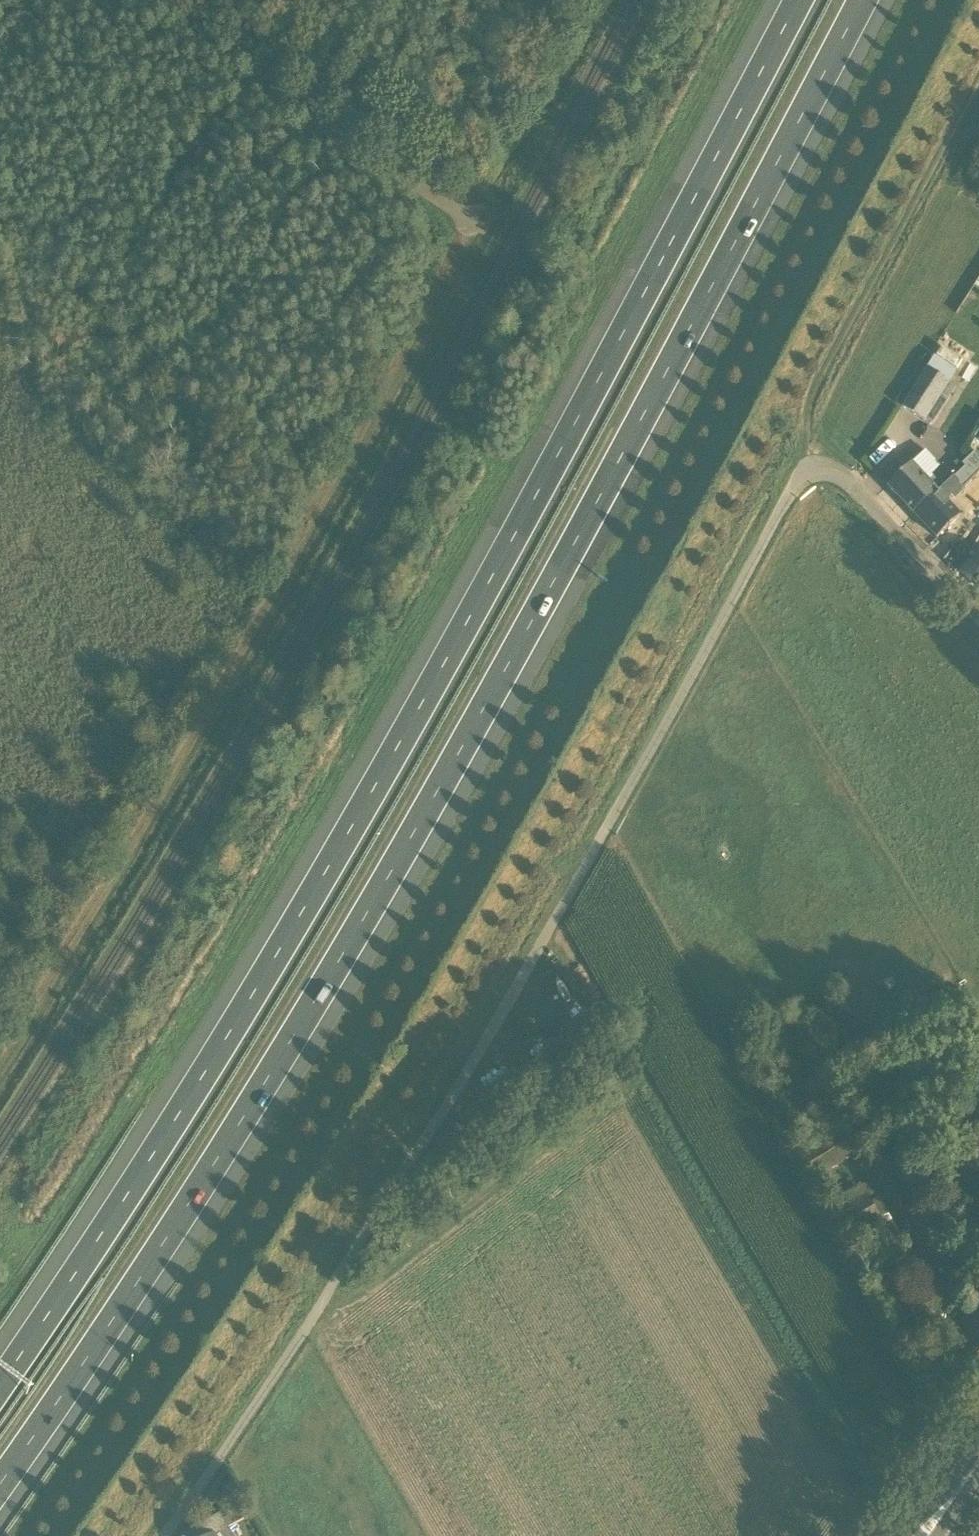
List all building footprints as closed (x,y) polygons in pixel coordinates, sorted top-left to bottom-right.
[(932,424),(956,386),(949,382),(956,371),(934,357),(927,368),(902,407),(924,421),(925,419),(932,424)] [(943,468),(925,450),(888,485),(915,514),(954,478),(944,467),(943,468)] [(915,514),(937,538),(960,516),(944,499),(950,494),(953,498),(964,488),(954,478),(915,514)] [(824,1202),(844,1237),(865,1226),(871,1231),(893,1247),(904,1241),(869,1177),(824,1202)] [(228,1528),(220,1513),(185,1532),(187,1535),(214,1535),(228,1528)]
